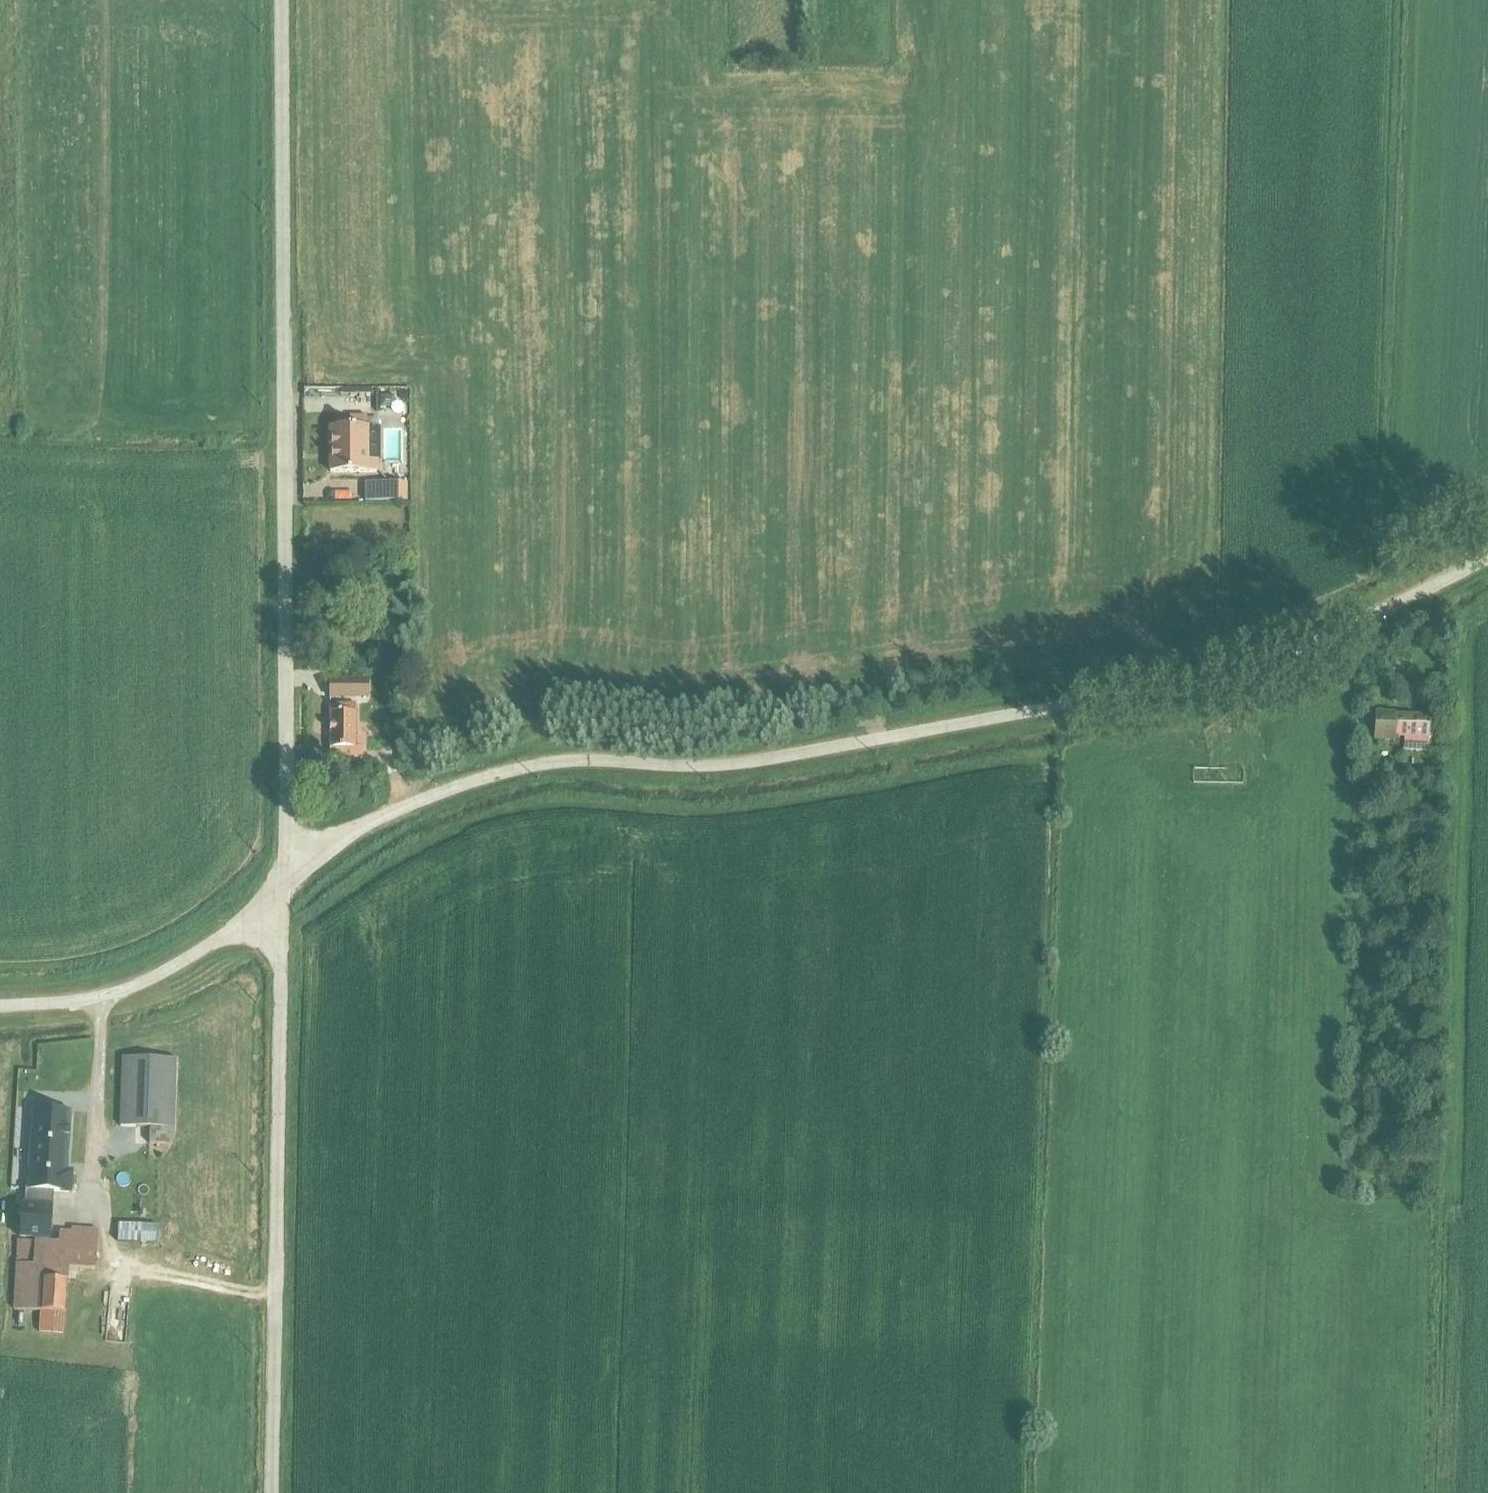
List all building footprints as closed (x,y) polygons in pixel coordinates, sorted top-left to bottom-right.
[(350,427),(367,427),(367,415),(350,415),(350,427)] [(367,427),(350,427),(331,427),(331,472),(379,472),(380,428),(369,428),(369,427),(367,427)] [(408,483),(365,483),(365,501),(408,501),(408,483)] [(1445,676),(1430,676),(1429,687),(1445,688),(1445,676)] [(356,703),(330,703),(330,756),(363,756),(363,747),(357,747),(356,703)] [(1375,712),(1374,741),(1395,742),(1395,738),(1404,738),(1404,750),(1428,752),(1429,738),(1436,738),(1436,716),(1396,715),(1396,713),(1375,712)] [(397,744),(397,760),(409,761),(410,744),(397,744)] [(123,1057),(121,1125),(151,1127),(150,1143),(174,1144),(177,1058),(123,1057)] [(34,1108),(29,1189),(61,1191),(61,1192),(72,1193),(74,1169),(67,1169),(71,1110),(34,1108)] [(21,1203),(20,1238),(51,1240),(53,1205),(32,1203),(32,1193),(23,1192),(23,1203),(21,1203)] [(119,1224),(118,1241),(158,1244),(159,1228),(119,1224)] [(17,1240),(13,1309),(40,1311),(39,1332),(41,1332),(40,1335),(64,1335),(66,1313),(67,1313),(69,1267),(96,1269),(99,1229),(72,1227),(72,1231),(60,1230),(60,1241),(35,1239),(35,1241),(17,1240)]
